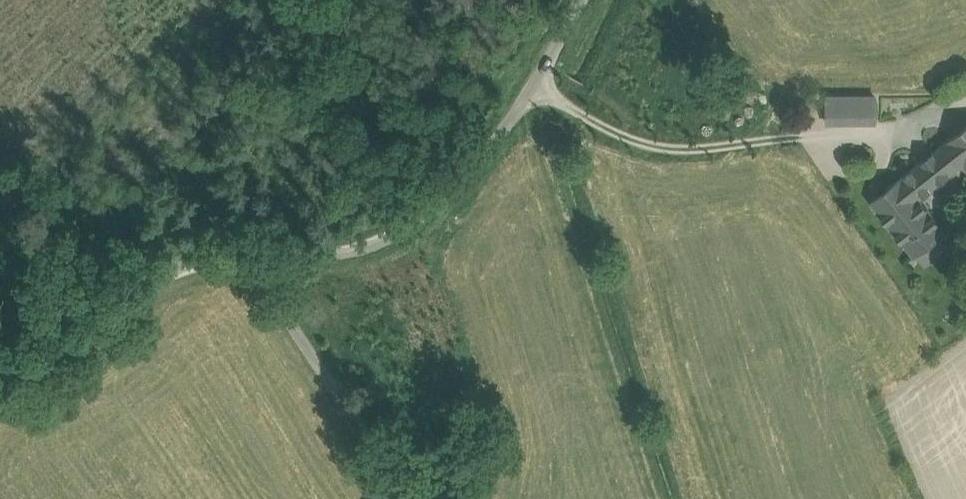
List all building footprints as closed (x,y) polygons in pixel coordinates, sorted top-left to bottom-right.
[(876,96),(826,96),(826,120),(876,121),(876,96)] [(933,151),(947,168),(960,158),(965,165),(965,125),(933,151)] [(933,151),(923,159),(937,177),(947,168),(933,151)] [(923,159),(902,175),(919,197),(940,180),(937,177),(923,159)] [(919,197),(902,175),(870,200),(914,256),(933,241),(946,231),(919,197)] [(933,241),(914,256),(919,262),(938,247),(933,241)]
